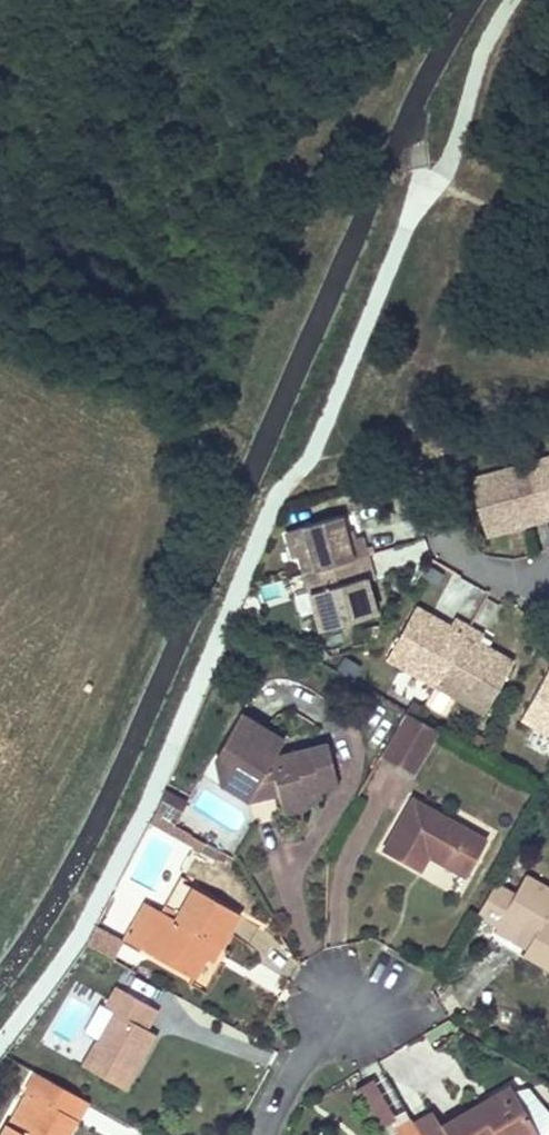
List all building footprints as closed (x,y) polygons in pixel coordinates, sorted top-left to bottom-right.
[(542,515),(548,513),(548,455),(527,461),(542,515)] [(524,514),(525,519),(542,515),(527,461),(467,478),(482,531),(507,524),(505,519),(524,514)] [(309,562),(362,549),(358,533),(348,536),(343,537),(341,528),(337,512),(300,520),(309,562)] [(505,519),(507,524),(525,519),(524,514),(505,519)] [(362,549),(309,562),(313,578),(301,581),(312,624),(367,611),(359,578),(357,569),(366,567),(362,549)] [(309,562),(297,565),(301,581),(313,578),(309,562)] [(366,567),(357,569),(359,578),(369,576),(366,567)] [(428,682),(461,625),(447,617),(442,625),(439,631),(433,628),(436,621),(410,606),(382,655),(428,682)] [(439,631),(442,625),(436,621),(433,628),(439,631)] [(473,641),(477,634),(461,625),(428,682),(476,710),(505,660),(480,645),(476,652),(469,648),(473,641)] [(476,652),(480,645),(473,641),(469,648),(476,652)] [(546,666),(518,714),(548,732),(548,668),(546,666)] [(392,711),(379,704),(366,727),(379,734),(392,711)] [(437,730),(404,711),(380,756),(413,774),(437,730)] [(244,719),(237,715),(214,751),(217,762),(244,719)] [(269,735),(244,719),(217,762),(222,781),(247,795),(274,790),(277,797),(279,809),(303,803),(302,797),(317,793),(316,786),(334,781),(323,744),(272,755),(261,749),(269,735)] [(281,742),(269,735),(261,749),(272,755),(281,742)] [(247,795),(222,781),(218,787),(245,803),(277,797),(274,790),(247,795)] [(334,781),(316,786),(317,793),(336,788),(334,781)] [(164,789),(155,810),(175,823),(187,804),(164,789)] [(317,793),(302,797),(303,803),(320,800),(317,793)] [(486,839),(412,797),(383,849),(419,869),(427,855),(465,876),(486,839)] [(303,803),(279,809),(280,815),(305,810),(303,803)] [(168,834),(175,823),(155,810),(153,814),(149,822),(168,834)] [(494,880),(478,909),(499,921),(532,940),(527,947),(524,953),(548,968),(548,917),(548,916),(548,915),(548,884),(528,872),(516,893),(494,880)] [(173,919),(159,911),(139,898),(117,936),(152,957),(191,980),(204,958),(213,942),(220,946),(238,915),(192,887),(173,919)] [(532,940),(499,921),(496,928),(527,947),(532,940)] [(94,930),(90,945),(113,953),(118,937),(94,930)] [(220,946),(213,942),(204,958),(211,961),(220,946)] [(153,1010),(112,985),(101,1005),(110,1010),(91,1041),(77,1066),(121,1090),(136,1062),(140,1055),(152,1035),(142,1029),(153,1010)] [(101,1005),(83,1035),(91,1041),(110,1010),(101,1005)] [(148,1060),(140,1055),(136,1062),(144,1067),(148,1060)] [(39,1074),(28,1093),(42,1101),(32,1118),(24,1132),(10,1125),(4,1134),(67,1134),(87,1103),(39,1074)] [(383,1075),(369,1081),(378,1103),(393,1098),(383,1075)] [(412,1124),(419,1134),(538,1134),(548,1129),(548,1118),(526,1089),(511,1092),(508,1087),(440,1125),(433,1112),(412,1124)] [(42,1101),(28,1093),(18,1110),(32,1118),(42,1101)] [(412,1124),(405,1111),(388,1120),(397,1134),(418,1134),(412,1124)]
